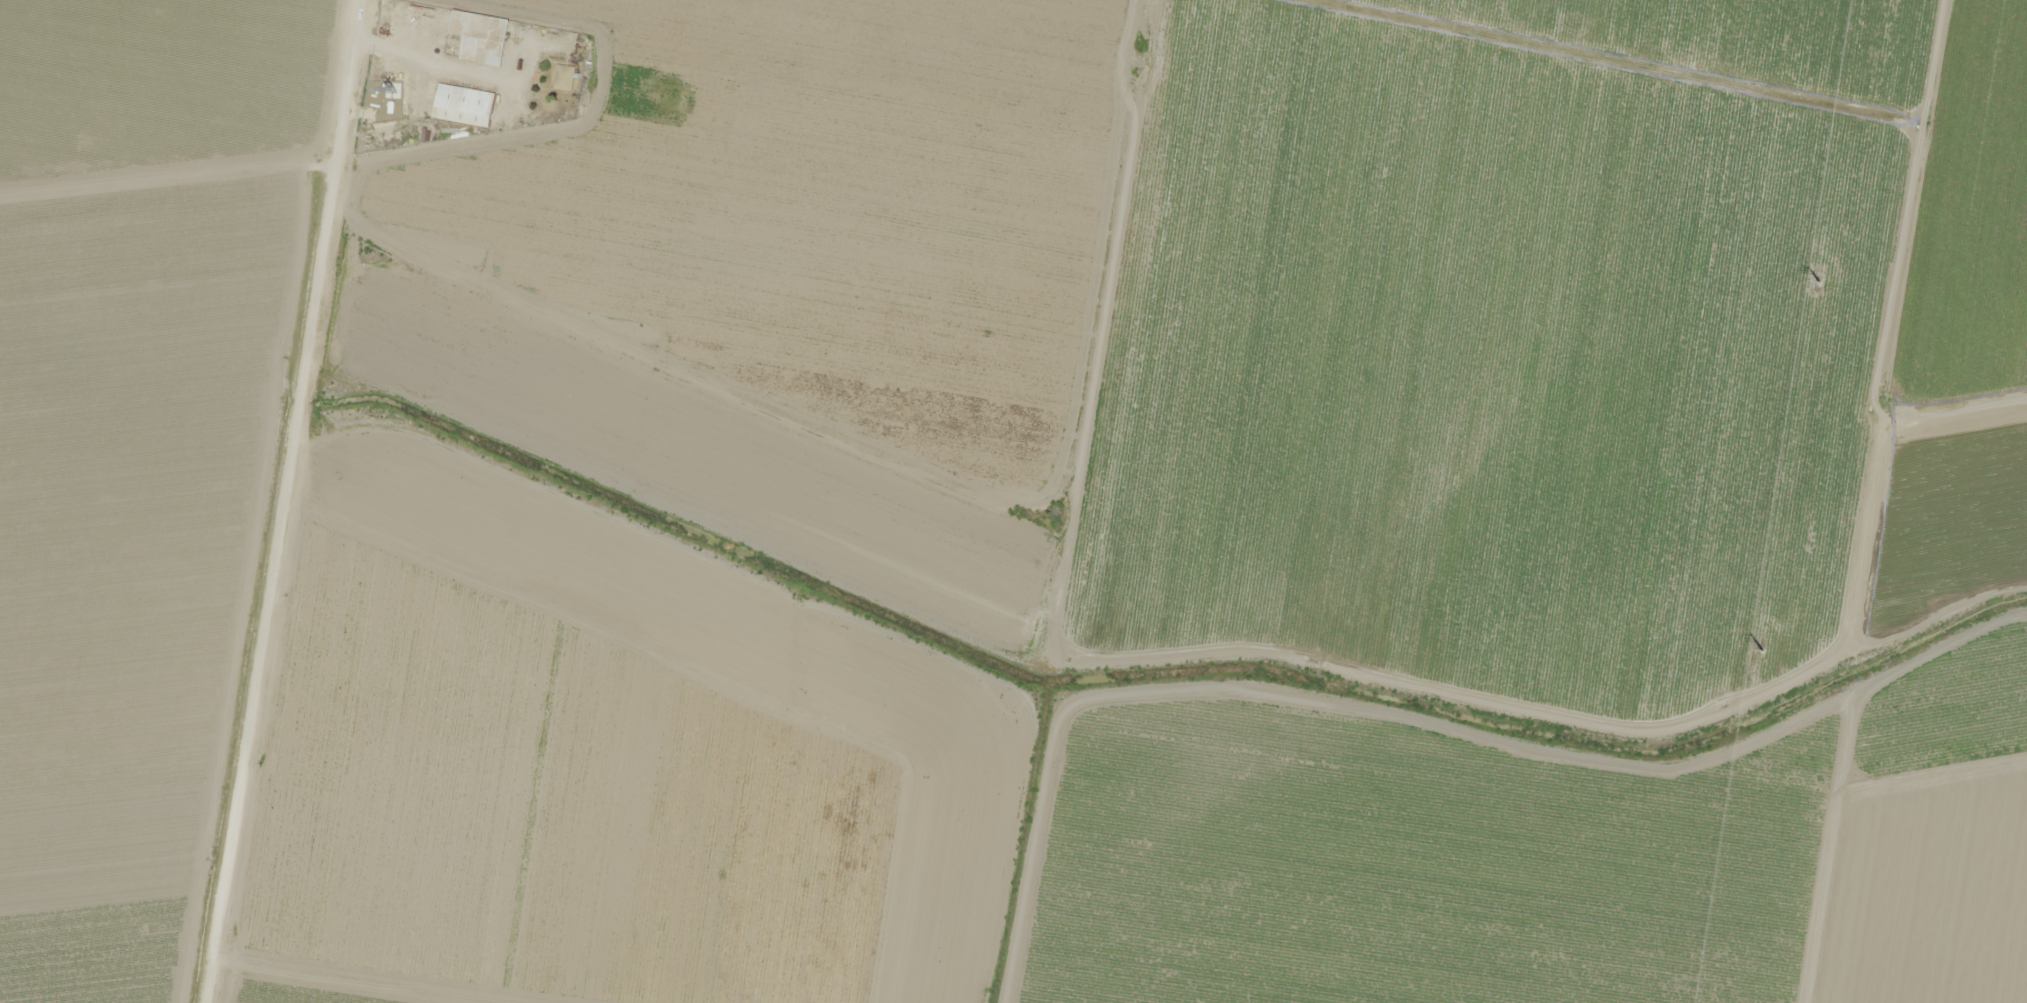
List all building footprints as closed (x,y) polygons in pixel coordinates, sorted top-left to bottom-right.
[(444,57),(500,66),(508,18),(452,9),(444,57)] [(553,89),(572,91),(575,66),(556,63),(553,89)] [(433,118),(490,127),(495,92),(438,83),(433,118)]
